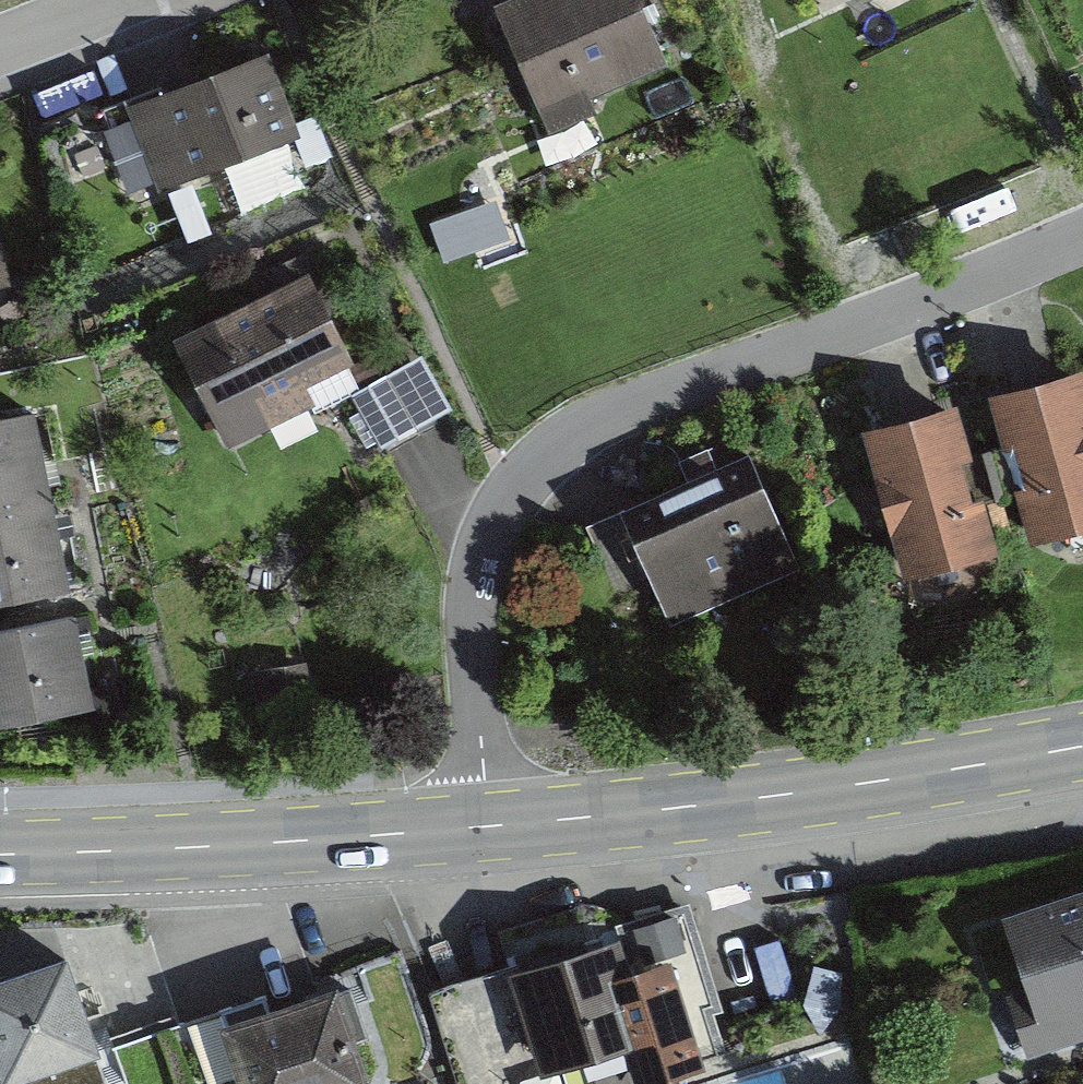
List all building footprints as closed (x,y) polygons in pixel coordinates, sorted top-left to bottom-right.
[(491,5),(536,120),(664,71),(636,0),(505,0),(491,5)] [(852,13),(881,0),(846,0),(852,13)] [(262,51),(123,104),(156,189),(295,137),(262,51)] [(12,282),(0,236),(0,285),(12,282)] [(306,273),(172,335),(222,442),(314,399),(304,379),(346,359),(306,273)] [(985,386),(1025,541),(1082,525),(1082,380),(1078,362),(985,386)] [(415,427),(388,379),(357,397),(385,444),(415,427)] [(951,402),(856,426),(893,580),(989,557),(951,402)] [(0,414),(0,594),(63,583),(31,409),(0,414)] [(747,460),(614,516),(662,628),(795,572),(747,460)] [(0,626),(0,720),(90,701),(70,611),(0,626)] [(267,710),(308,703),(303,667),(261,674),(267,710)] [(999,920),(1018,973),(993,982),(1023,1065),(1082,1043),(1082,1024),(1082,1022),(1082,890),(999,920)] [(436,999),(462,1083),(628,1083),(725,1055),(680,910),(520,958),(524,972),(436,999)] [(67,954),(0,977),(0,1083),(13,1083),(21,1081),(21,1083),(111,1083),(67,954)] [(221,1017),(244,1083),(370,1083),(333,978),(221,1017)]
